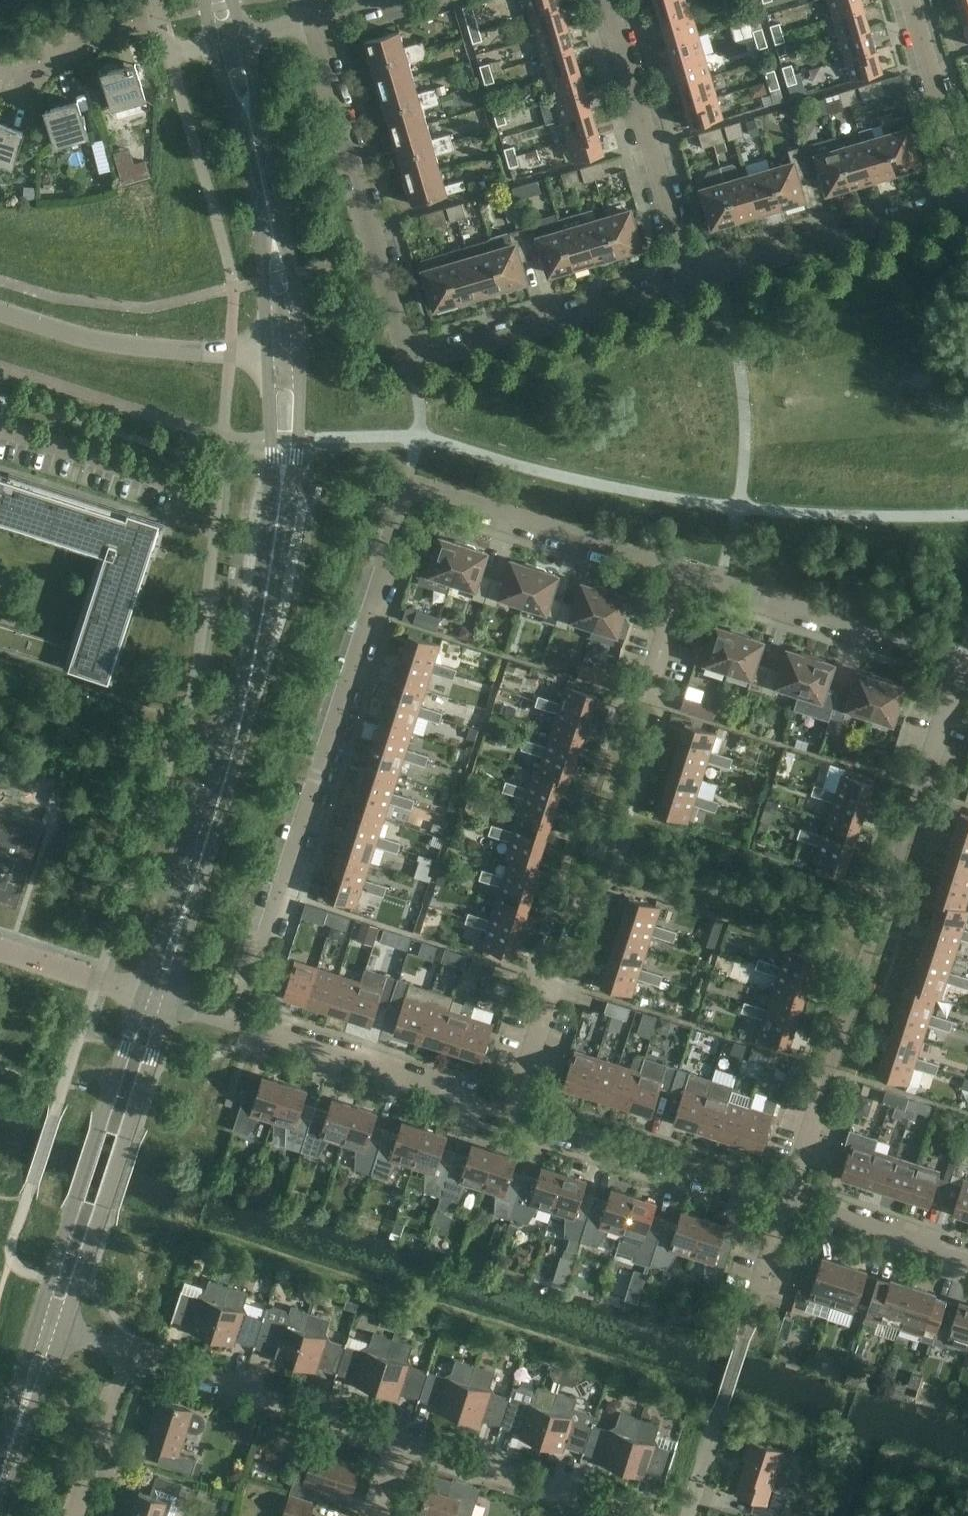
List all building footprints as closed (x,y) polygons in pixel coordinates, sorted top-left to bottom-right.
[(530,16),(561,7),(559,0),(525,0),(530,16)] [(688,0),(662,0),(655,2),(661,23),(692,14),(688,0)] [(744,8),(753,6),(752,0),(741,0),(744,8)] [(833,17),(864,8),(861,0),(828,0),(833,17)] [(964,24),(967,22),(967,0),(958,3),(964,24)] [(561,7),(530,16),(536,37),(567,28),(561,7)] [(833,17),(839,38),(870,29),(864,8),(833,17)] [(661,23),(667,43),(698,34),(692,14),(661,23)] [(470,34),(480,31),(477,22),(467,25),(470,34)] [(770,26),(772,35),(782,32),(779,23),(770,26)] [(536,37),(542,58),(573,49),(567,28),(536,37)] [(750,31),(753,40),(763,38),(760,28),(750,31)] [(839,38),(845,59),(876,50),(870,29),(839,38)] [(371,65),(424,50),(422,42),(404,47),(399,31),(364,41),(371,65)] [(480,31),(470,34),(473,43),(482,40),(480,31)] [(782,32),(772,35),(775,44),(785,41),(782,32)] [(667,43),(673,64),(704,55),(698,34),(667,43)] [(763,38),(753,40),(756,50),(765,47),(763,38)] [(542,58),(549,78),(579,69),(573,49),(542,58)] [(371,65),(378,88),(413,78),(408,63),(427,57),(424,50),(371,65)] [(876,50),(845,59),(851,80),(882,71),(876,50)] [(704,55),(673,64),(680,85),(710,76),(704,55)] [(802,68),(807,83),(845,72),(841,57),(802,68)] [(499,61),(491,63),(494,72),(501,70),(499,61)] [(482,75),(492,72),(489,63),(479,66),(482,75)] [(135,64),(134,64),(103,73),(112,105),(144,95),(135,64)] [(785,76),(794,73),(791,64),(782,67),(785,76)] [(579,69),(549,78),(555,99),(585,90),(579,69)] [(765,72),(767,82),(777,79),(774,70),(765,72)] [(492,72),(482,75),(485,84),(494,82),(492,72)] [(794,73),(785,76),(787,85),(797,83),(794,73)] [(900,75),(869,84),(873,98),(904,89),(900,75)] [(680,85),(686,106),(716,97),(710,76),(680,85)] [(385,111),(438,96),(436,88),(417,93),(413,78),(378,88),(385,111)] [(777,79),(767,82),(770,91),(780,88),(777,79)] [(791,99),(805,95),(801,81),(797,83),(787,85),(791,99)] [(862,101),(873,98),(869,84),(858,87),(862,101)] [(783,101),(780,88),(770,91),(774,103),(783,101)] [(854,88),(847,90),(851,104),(858,102),(854,88)] [(555,99),(561,120),(591,111),(585,90),(555,99)] [(843,106),(851,104),(847,90),(839,93),(843,106)] [(450,94),(441,97),(444,106),(453,103),(450,94)] [(385,111),(392,134),(426,124),(422,109),(440,103),(438,96),(385,111)] [(716,97),(686,106),(692,127),(723,118),(716,97)] [(87,133),(77,101),(46,110),(55,142),(87,133)] [(494,117),(504,114),(501,105),(492,108),(494,117)] [(789,107),(796,129),(804,126),(798,105),(789,107)] [(561,120),(567,140),(597,131),(591,111),(561,120)] [(504,114),(494,117),(497,126),(507,123),(504,114)] [(885,136),(895,172),(896,172),(918,165),(903,116),(881,122),(885,136)] [(758,134),(754,119),(745,121),(750,137),(758,134)] [(732,124),(736,138),(744,136),(740,122),(732,124)] [(23,132),(0,124),(0,159),(13,163),(23,132)] [(399,157),(451,142),(449,134),(431,139),(426,124),(392,134),(399,157)] [(728,140),(736,138),(732,124),(724,126),(728,140)] [(721,127),(698,134),(702,148),(725,141),(721,127)] [(859,131),(862,142),(873,178),(879,177),(880,180),(897,175),(896,172),(895,172),(885,136),(875,139),(871,127),(859,131)] [(597,131),(567,140),(573,162),(604,153),(597,131)] [(840,149),(839,149),(836,137),(801,147),(808,172),(821,168),(827,192),(849,185),(850,185),(840,149)] [(399,157),(405,180),(440,170),(435,155),(454,149),(451,142),(399,157)] [(862,142),(840,149),(850,185),(849,185),(850,188),(867,183),(866,180),(873,178),(862,142)] [(504,149),(507,158),(516,155),(513,146),(504,149)] [(792,163),(770,169),(781,206),(781,205),(803,199),(796,175),(808,172),(801,147),(788,151),(792,163)] [(536,150),(525,153),(529,163),(540,160),(536,150)] [(507,158),(509,168),(519,165),(516,155),(507,158)] [(602,162),(580,168),(584,182),(606,176),(602,162)] [(720,167),(725,183),(735,219),(736,222),(753,217),(752,214),(758,212),(747,176),(739,179),(738,174),(737,174),(735,166),(731,164),(724,166),(720,167)] [(708,188),(702,189),(713,226),(735,219),(725,183),(720,167),(708,170),(704,177),(708,188)] [(747,176),(758,212),(764,210),(765,213),(782,208),(781,205),(781,206),(770,169),(747,176)] [(440,170),(405,180),(412,204),(465,188),(463,180),(444,185),(440,170)] [(569,172),(573,186),(580,183),(576,170),(569,172)] [(565,188),(573,186),(569,172),(561,174),(565,188)] [(528,197),(524,185),(513,188),(517,200),(528,197)] [(23,187),(22,199),(34,199),(35,187),(23,187)] [(501,196),(504,206),(515,202),(512,192),(501,196)] [(467,212),(479,207),(473,194),(461,200),(467,212)] [(478,200),(481,208),(486,207),(489,202),(487,197),(478,200)] [(454,206),(458,219),(466,217),(462,203),(454,206)] [(450,222),(458,219),(454,206),(446,208),(450,222)] [(442,209),(420,215),(424,229),(446,223),(442,209)] [(593,209),(581,212),(584,224),(595,260),(601,258),(602,261),(619,256),(618,253),(617,254),(607,218),(596,221),(593,209)] [(629,211),(607,218),(617,254),(618,253),(640,247),(629,211)] [(536,224),(523,228),(530,254),(542,250),(549,273),(571,267),(572,267),(561,231),(563,231),(558,214),(539,220),(536,224)] [(584,224),(563,231),(561,231),(572,267),(571,267),(572,270),(589,265),(588,262),(595,260),(584,224)] [(503,287),(525,281),(518,257),(530,254),(523,228),(488,239),(503,287)] [(466,246),(480,294),(486,292),(487,295),(504,290),(503,287),(488,239),(488,240),(466,246)] [(474,296),(480,294),(466,246),(443,253),(447,265),(457,301),(458,304),(475,299),(474,296)] [(457,301),(447,265),(443,253),(420,260),(435,307),(457,301)] [(2,521),(25,528),(27,523),(42,528),(40,533),(63,540),(64,535),(79,540),(77,545),(100,553),(101,550),(106,551),(69,667),(103,678),(109,662),(114,664),(121,641),(116,639),(121,625),(126,626),(133,604),(128,602),(133,587),(138,589),(158,528),(113,514),(113,512),(0,476),(0,514),(4,516),(2,521)] [(452,582),(464,543),(455,540),(451,541),(440,538),(428,574),(452,582)] [(472,598),(484,602),(492,579),(480,575),(487,553),(476,549),(473,546),(464,543),(452,582),(475,589),(472,598)] [(499,597),(522,605),(535,566),(526,563),(522,564),(511,560),(504,582),(492,579),(484,602),(496,606),(499,597)] [(543,621),(555,625),(563,601),(551,597),(558,575),(547,572),(544,568),(535,566),(522,605),(545,612),(543,621)] [(570,620),(593,628),(606,588),(597,586),(593,587),(582,583),(575,605),(563,601),(555,625),(567,629),(570,620)] [(606,588),(593,628),(590,637),(614,645),(629,598),(618,595),(615,591),(606,588)] [(412,623),(436,631),(440,618),(416,611),(412,623)] [(61,665),(67,645),(0,623),(0,645),(61,665)] [(467,627),(463,629),(461,636),(470,639),(473,629),(467,627)] [(704,663),(728,671),(740,632),(731,629),(727,630),(716,627),(704,663)] [(748,687),(760,691),(768,667),(756,663),(763,641),(752,638),(749,635),(740,632),(728,671),(751,678),(748,687)] [(401,657),(433,667),(440,645),(409,635),(401,657)] [(775,686),(798,694),(811,654),(802,652),(798,653),(787,649),(780,671),(768,667),(760,691),(772,695),(775,686)] [(820,657),(811,654),(798,694),(794,709),(829,720),(831,714),(839,690),(827,686),(834,664),(823,661),(820,657)] [(401,657),(395,679),(426,689),(433,667),(401,657)] [(509,661),(507,669),(514,671),(516,664),(509,661)] [(445,677),(449,667),(440,664),(437,674),(445,677)] [(582,664),(578,676),(601,684),(605,671),(582,664)] [(457,669),(449,667),(445,677),(453,680),(457,669)] [(846,709),(869,717),(882,677),(873,674),(869,676),(858,672),(851,694),(839,690),(831,714),(843,718),(846,709)] [(882,677),(869,717),(893,724),(905,687),(894,684),(891,680),(882,677)] [(419,711),(426,689),(395,679),(388,701),(419,711)] [(558,708),(590,718),(597,696),(566,685),(558,708)] [(543,709),(546,698),(538,695),(535,706),(543,709)] [(684,697),(680,709),(712,720),(716,707),(684,697)] [(554,701),(546,698),(543,709),(551,711),(554,701)] [(388,701),(381,722),(412,732),(419,711),(388,701)] [(431,720),(435,710),(426,707),(423,718),(431,720)] [(558,708),(551,729),(583,740),(590,718),(558,708)] [(443,713),(435,710),(431,720),(439,723),(443,713)] [(918,741),(934,740),(932,721),(916,723),(918,741)] [(405,754),(412,732),(381,722),(374,744),(405,754)] [(685,724),(677,746),(709,756),(716,734),(685,724)] [(471,729),(468,738),(475,740),(478,731),(471,729)] [(576,761),(583,740),(551,729),(544,751),(576,761)] [(529,752),(532,742),(524,739),(521,749),(529,752)] [(540,744),(532,742),(529,752),(537,755),(540,744)] [(752,742),(748,754),(765,759),(768,747),(752,742)] [(374,744),(367,766),(398,776),(405,754),(374,744)] [(709,756),(677,746),(670,768),(702,778),(709,756)] [(417,764),(421,753),(412,751),(409,761),(417,764)] [(544,751),(538,772),(537,773),(564,782),(569,784),(576,761),(544,751)] [(429,756),(421,753),(417,764),(425,766),(429,756)] [(721,766),(724,756),(716,753),(713,763),(721,766)] [(854,765),(877,773),(881,760),(858,753),(854,765)] [(733,758),(724,756),(721,766),(729,769),(733,758)] [(360,787),(391,797),(398,776),(367,766),(360,787)] [(670,768),(664,790),(695,800),(702,778),(670,768)] [(557,803),(564,782),(537,773),(538,772),(533,771),(526,793),(557,803)] [(834,797),(866,807),(873,785),(842,774),(834,797)] [(510,794),(514,784),(505,781),(502,791),(510,794)] [(522,786),(514,784),(510,794),(518,797),(522,786)] [(811,795),(819,798),(822,787),(814,785),(811,795)] [(49,802),(60,806),(65,791),(54,787),(49,802)] [(360,787),(353,809),(384,819),(391,797),(360,787)] [(830,790),(822,787),(819,798),(827,800),(830,790)] [(695,800),(664,790),(656,812),(688,822),(695,800)] [(526,793),(519,815),(550,825),(557,803),(526,793)] [(395,805),(403,807),(407,797),(398,794),(395,805)] [(699,807),(707,809),(711,799),(702,796),(699,807)] [(415,799),(407,797),(403,807),(411,810),(415,799)] [(834,797),(827,819),(859,829),(866,807),(834,797)] [(719,802),(711,799),(707,809),(715,812),(719,802)] [(767,799),(764,810),(774,813),(777,803),(767,799)] [(353,809),(346,831),(377,841),(384,819),(353,809)] [(16,908),(43,825),(0,811),(0,903),(16,908)] [(954,835),(967,840),(967,815),(961,813),(954,835)] [(519,815),(512,837),(543,847),(550,825),(519,815)] [(827,819),(820,840),(852,850),(859,829),(827,819)] [(496,837),(500,827),(491,824),(488,835),(496,837)] [(508,830),(500,827),(496,837),(504,840),(508,830)] [(797,838),(805,841),(808,831),(800,828),(797,838)] [(339,853),(370,863),(377,841),(346,831),(339,853)] [(816,833),(808,831),(805,841),(813,844),(816,833)] [(954,835),(947,857),(967,864),(967,840),(954,835)] [(536,868),(537,868),(543,847),(512,837),(505,859),(509,860),(536,868)] [(389,851),(393,840),(384,838),(381,848),(389,851)] [(401,843),(393,840),(389,851),(397,853),(401,843)] [(852,850),(820,840),(813,863),(845,873),(852,850)] [(339,853),(332,874),(363,884),(370,863),(339,853)] [(940,879),(967,888),(967,864),(947,857),(940,879)] [(509,860),(502,881),(534,892),(541,869),(537,868),(536,868),(509,860)] [(487,882),(490,872),(482,869),(479,880),(487,882)] [(498,874),(490,872),(487,882),(495,885),(498,874)] [(363,884),(332,874),(324,897),(356,907),(363,884)] [(440,874),(437,883),(444,885),(446,876),(440,874)] [(964,910),(967,898),(967,888),(940,879),(932,901),(937,902),(964,911),(964,910)] [(367,891),(375,894),(379,884),(370,881),(367,891)] [(502,881),(495,903),(527,913),(534,892),(502,881)] [(387,886),(379,884),(375,894),(384,897),(387,886)] [(629,897),(622,920),(653,930),(660,907),(629,897)] [(930,924),(961,934),(967,913),(967,911),(964,910),(964,911),(937,902),(930,924)] [(520,935),(527,913),(495,903),(488,925),(520,935)] [(328,911),(321,909),(305,904),(301,915),(324,923),(328,911)] [(350,918),(328,911),(324,923),(332,925),(341,928),(347,930),(350,918)] [(473,926),(476,915),(468,913),(465,923),(473,926)] [(485,918),(476,915),(473,926),(481,928),(485,918)] [(653,930),(622,920),(615,942),(646,952),(653,930)] [(363,923),(360,932),(365,934),(364,939),(372,941),(377,927),(363,923)] [(923,945),(954,955),(961,934),(930,924),(923,945)] [(341,928),(332,925),(329,935),(335,936),(340,934),(341,928)] [(520,935),(488,925),(481,947),(513,957),(520,935)] [(665,940),(669,929),(660,927),(657,937),(665,940)] [(677,932),(669,929),(665,940),(673,942),(677,932)] [(398,944),(396,950),(405,953),(410,938),(395,933),(392,943),(398,944)] [(615,942),(608,963),(639,973),(646,952),(615,942)] [(923,945),(916,967),(947,977),(954,955),(923,945)] [(786,948),(779,971),(810,981),(817,958),(786,948)] [(453,964),(463,967),(466,956),(456,953),(453,964)] [(495,965),(472,958),(468,969),(491,977),(495,965)] [(763,971),(766,961),(758,958),(755,969),(763,971)] [(305,1004),(317,968),(295,961),(283,996),(305,1004)] [(775,963),(766,961),(763,971),(771,974),(775,963)] [(639,973),(608,963),(600,986),(632,996),(639,973)] [(936,997),(936,998),(940,1000),(947,977),(916,967),(909,988),(909,989),(936,997)] [(305,1004),(327,1011),(339,975),(317,968),(305,1004)] [(365,968),(360,982),(349,1018),(371,1025),(380,998),(391,1002),(398,979),(365,968)] [(651,983),(655,973),(646,970),(643,980),(651,983)] [(810,981),(779,971),(772,992),(803,1002),(810,981)] [(663,975),(655,973),(651,983),(659,986),(663,975)] [(960,987),(963,976),(955,974),(952,984),(960,987)] [(327,1011),(349,1018),(360,982),(339,975),(327,1011)] [(963,976),(960,987),(967,990),(967,989),(967,978),(963,976)] [(393,1032),(416,1039),(427,1003),(432,990),(398,979),(391,1002),(402,1005),(393,1032)] [(905,987),(898,1009),(929,1019),(936,998),(936,997),(909,989),(909,988),(905,987)] [(432,990),(427,1003),(416,1039),(437,1046),(449,1010),(450,1011),(453,999),(454,997),(432,990)] [(772,992),(765,1014),(796,1024),(803,1002),(772,992)] [(465,1002),(474,1005),(477,997),(467,994),(465,1002)] [(464,1003),(453,999),(450,1011),(449,1010),(437,1046),(459,1053),(471,1017),(474,1005),(465,1002),(464,1003)] [(630,1008),(607,1001),(604,1013),(610,1015),(622,1019),(626,1020),(630,1008)] [(749,1015),(752,1004),(744,1002),(741,1012),(749,1015)] [(752,1004),(749,1015),(757,1017),(761,1007),(752,1004)] [(922,1041),(929,1019),(898,1009),(891,1031),(922,1041)] [(789,1047),(796,1024),(765,1014),(757,1036),(789,1047)] [(610,1015),(606,1027),(618,1032),(622,1019),(610,1015)] [(933,1026),(941,1029),(945,1019),(936,1016),(933,1026)] [(471,1017),(459,1053),(481,1060),(493,1025),(471,1017)] [(668,1026),(670,1021),(657,1017),(654,1027),(662,1030),(668,1026)] [(953,1021),(945,1019),(941,1029),(949,1032),(953,1021)] [(700,1032),(694,1030),(691,1038),(697,1040),(700,1032)] [(891,1031),(884,1052),(915,1062),(922,1041),(891,1031)] [(746,1046),(733,1041),(728,1055),(742,1059),(746,1046)] [(775,1055),(752,1048),(748,1060),(771,1067),(775,1055)] [(585,1094),(597,1058),(574,1051),(563,1086),(585,1094)] [(915,1062),(884,1052),(876,1075),(908,1085),(915,1062)] [(618,1065),(607,1101),(629,1108),(640,1072),(644,1060),(634,1057),(630,1069),(618,1065)] [(618,1065),(597,1058),(585,1094),(607,1101),(618,1065)] [(644,1060),(640,1072),(629,1108),(651,1115),(659,1088),(671,1092),(678,1069),(644,1058),(644,1060)] [(919,1070),(927,1072),(931,1062),(922,1059),(919,1070)] [(939,1065),(931,1062),(927,1072),(935,1075),(939,1065)] [(770,1067),(765,1065),(761,1078),(768,1080),(771,1072),(769,1071),(770,1067)] [(712,1080),(678,1069),(671,1092),(682,1095),(673,1122),(696,1129),(712,1080)] [(246,1088),(233,1129),(248,1134),(259,1117),(273,1121),(275,1114),(284,1083),(262,1076),(257,1092),(246,1088)] [(712,1080),(696,1129),(717,1136),(729,1100),(733,1087),(712,1080)] [(284,1083),(275,1114),(273,1121),(286,1125),(285,1146),(301,1151),(310,1125),(316,1106),(315,1106),(314,1110),(302,1106),(307,1090),(284,1083)] [(882,1103),(894,1106),(905,1110),(908,1099),(885,1091),(882,1103)] [(316,1106),(310,1125),(301,1151),(318,1157),(329,1139),(342,1144),(345,1136),(354,1105),(332,1098),(327,1114),(315,1110),(316,1106)] [(751,1107),(739,1143),(761,1150),(777,1102),(766,1099),(762,1111),(751,1107)] [(901,1116),(908,1118),(914,1120),(917,1112),(917,1111),(911,1110),(914,1100),(908,1099),(905,1110),(894,1106),(891,1116),(901,1119),(901,1116)] [(751,1107),(729,1100),(717,1136),(739,1143),(751,1107)] [(914,1100),(911,1110),(917,1111),(917,1112),(926,1115),(929,1105),(914,1100)] [(354,1105),(345,1136),(342,1144),(356,1148),(355,1169),(371,1174),(380,1147),(385,1129),(385,1128),(383,1133),(371,1129),(377,1113),(354,1105)] [(385,1129),(380,1147),(371,1174),(388,1179),(399,1162),(412,1166),(424,1128),(402,1121),(397,1137),(385,1133),(386,1129),(385,1129)] [(424,1128),(412,1166),(426,1170),(425,1191),(441,1196),(449,1170),(455,1151),(453,1155),(441,1151),(447,1135),(424,1128)] [(874,1150),(878,1139),(850,1129),(843,1149),(849,1150),(841,1177),(863,1184),(874,1150)] [(455,1151),(449,1170),(441,1196),(457,1202),(469,1184),(482,1189),(494,1151),(472,1143),(467,1159),(454,1156),(456,1151),(455,1151)] [(863,1184),(885,1191),(896,1157),(874,1150),(863,1184)] [(494,1214),(511,1219),(519,1192),(525,1174),(525,1173),(523,1178),(511,1174),(516,1158),(494,1151),(482,1189),(495,1193),(494,1214)] [(896,1157),(885,1191),(907,1198),(918,1164),(896,1157)] [(930,1201),(942,1205),(950,1181),(938,1177),(940,1171),(918,1164),(907,1198),(929,1205),(930,1201)] [(525,1174),(519,1192),(511,1219),(527,1224),(538,1207),(552,1211),(564,1173),(542,1166),(536,1182),(524,1178),(526,1174),(525,1174)] [(564,1173),(552,1211),(565,1216),(564,1236),(570,1238),(580,1241),(581,1242),(589,1215),(595,1196),(594,1196),(593,1200),(581,1196),(586,1180),(564,1173)] [(967,1218),(967,1180),(964,1179),(962,1185),(950,1181),(942,1205),(954,1209),(953,1213),(967,1218)] [(595,1196),(589,1215),(581,1242),(597,1247),(608,1229),(622,1234),(634,1196),(611,1188),(606,1205),(594,1201),(595,1196)] [(688,1204),(689,1192),(672,1191),(671,1203),(688,1204)] [(634,1196),(622,1234),(635,1238),(634,1259),(650,1264),(659,1237),(665,1219),(664,1219),(663,1223),(651,1219),(656,1203),(634,1196)] [(665,1219),(659,1237),(650,1264),(667,1269),(678,1252),(691,1256),(704,1218),(681,1211),(676,1227),(664,1223),(665,1219)] [(704,1218),(691,1256),(705,1261),(704,1281),(719,1286),(732,1245),(721,1241),(726,1225),(704,1218)] [(396,1221),(393,1231),(401,1233),(404,1224),(396,1221)] [(510,1224),(507,1233),(515,1236),(518,1226),(510,1224)] [(577,1252),(580,1241),(570,1238),(566,1248),(577,1252)] [(809,1255),(801,1279),(795,1299),(807,1303),(809,1297),(831,1305),(845,1264),(832,1260),(831,1263),(809,1255)] [(561,1257),(559,1265),(571,1269),(574,1261),(563,1257),(561,1257)] [(221,1264),(216,1277),(228,1281),(232,1268),(221,1264)] [(855,1308),(866,1312),(870,1301),(878,1278),(856,1271),(857,1268),(845,1264),(831,1305),(854,1312),(855,1308)] [(239,1272),(235,1282),(244,1285),(247,1274),(239,1272)] [(877,1325),(879,1320),(900,1327),(913,1286),(901,1282),(900,1285),(878,1278),(870,1301),(866,1312),(864,1321),(877,1325)] [(172,1319),(173,1319),(192,1326),(191,1331),(212,1338),(217,1322),(228,1286),(210,1280),(205,1294),(198,1298),(180,1292),(172,1319)] [(228,1286),(217,1322),(212,1338),(233,1345),(235,1339),(255,1346),(258,1336),(263,1319),(246,1314),(243,1307),(247,1292),(228,1286)] [(314,1302),(318,1290),(318,1289),(307,1286),(307,1287),(305,1292),(308,1300),(314,1302)] [(919,1339),(932,1343),(946,1300),(924,1293),(925,1290),(913,1286),(900,1327),(921,1334),(919,1339)] [(967,1349),(967,1307),(946,1300),(932,1343),(945,1347),(947,1342),(967,1349)] [(263,1319),(258,1336),(255,1346),(275,1352),(273,1358),(294,1364),(299,1349),(311,1313),(292,1307),(287,1321),(280,1325),(263,1319)] [(311,1313),(299,1349),(294,1364),(315,1371),(317,1366),(337,1372),(340,1362),(345,1346),(328,1340),(325,1333),(329,1319),(311,1313)] [(379,1324),(394,1328),(397,1318),(382,1314),(379,1324)] [(793,1318),(785,1315),(778,1336),(787,1339),(793,1318)] [(345,1346),(340,1362),(337,1372),(357,1379),(355,1384),(376,1391),(393,1339),(374,1333),(369,1347),(363,1351),(345,1346)] [(419,1399),(422,1388),(428,1372),(411,1367),(407,1360),(412,1345),(393,1339),(376,1391),(397,1398),(399,1392),(419,1399)] [(861,1339),(857,1351),(863,1353),(867,1341),(861,1339)] [(445,1378),(428,1372),(422,1388),(419,1399),(439,1405),(437,1411),(458,1417),(475,1366),(456,1360),(452,1374),(445,1378)] [(494,1372),(475,1366),(458,1417),(480,1424),(481,1419),(501,1425),(510,1399),(509,1399),(493,1393),(489,1386),(494,1372)] [(501,1425),(502,1425),(521,1432),(519,1437),(541,1444),(557,1392),(538,1386),(537,1387),(538,1387),(536,1395),(533,1394),(531,1390),(521,1387),(517,1389),(513,1388),(511,1395),(510,1395),(509,1399),(510,1399),(501,1425)] [(583,1452),(592,1425),(595,1416),(586,1413),(586,1412),(573,1407),(576,1398),(557,1392),(541,1444),(562,1451),(563,1445),(583,1452)] [(197,1414),(191,1412),(191,1411),(159,1401),(158,1404),(156,1403),(151,1417),(154,1418),(145,1444),(162,1449),(157,1463),(192,1474),(196,1460),(177,1454),(185,1429),(192,1431),(197,1431),(201,1429),(203,1425),(203,1421),(201,1417),(197,1414)] [(621,1413),(620,1414),(616,1427),(609,1431),(592,1425),(583,1452),(603,1458),(602,1464),(623,1470),(628,1454),(640,1419),(621,1413)] [(640,1419),(628,1454),(623,1470),(644,1477),(646,1472),(666,1479),(675,1452),(657,1446),(654,1439),(658,1425),(640,1419)] [(785,1505),(789,1492),(773,1487),(778,1473),(775,1472),(777,1465),(780,1466),(785,1451),(771,1447),(771,1446),(771,1445),(770,1444),(769,1444),(768,1444),(766,1446),(749,1440),(742,1459),(748,1461),(743,1477),(741,1476),(735,1494),(760,1502),(756,1513),(764,1515),(781,1515),(785,1505)] [(790,1440),(787,1449),(796,1452),(799,1443),(790,1440)] [(305,1481),(294,1478),(289,1493),(317,1502),(321,1488),(350,1497),(360,1465),(315,1451),(305,1481)] [(158,1476),(152,1496),(139,1492),(131,1515),(171,1515),(176,1499),(177,1499),(182,1484),(158,1476)] [(448,1494),(428,1488),(419,1515),(469,1515),(472,1514),(480,1489),(457,1481),(452,1495),(448,1494)] [(309,1515),(313,1503),(290,1496),(284,1515),(310,1515),(309,1515)]
